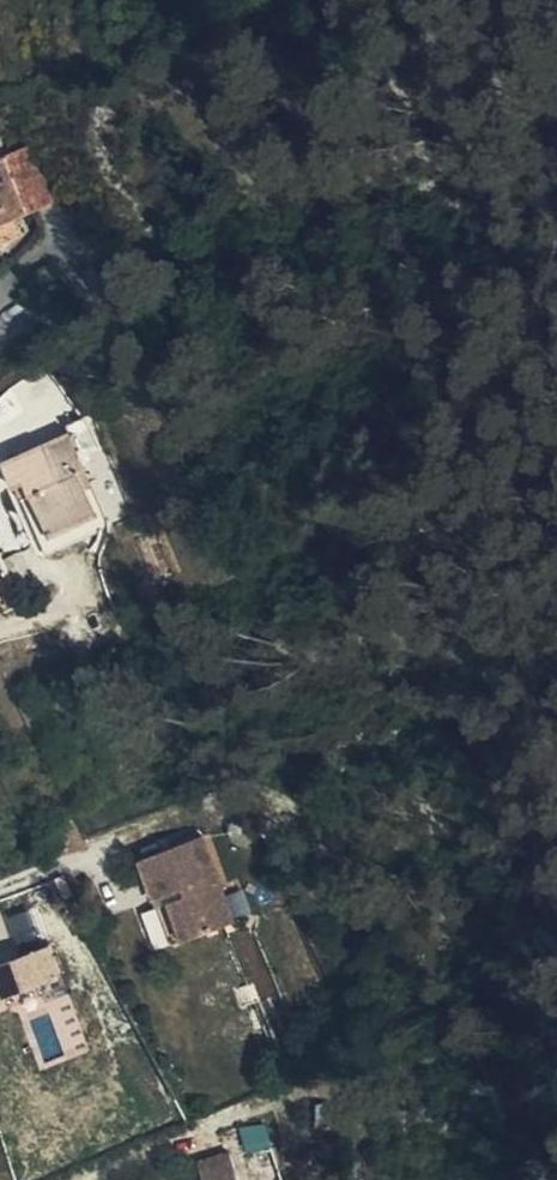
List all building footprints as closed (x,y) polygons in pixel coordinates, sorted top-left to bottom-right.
[(18,224),(10,206),(46,194),(18,136),(0,143),(0,230),(18,224)] [(20,479),(30,475),(53,533),(96,521),(73,456),(83,453),(73,427),(0,453),(0,454),(10,482),(20,479)] [(30,475),(20,479),(47,550),(100,532),(96,521),(53,533),(30,475)] [(182,885),(158,894),(174,931),(227,911),(194,825),(130,848),(144,888),(179,876),(182,885)] [(174,931),(158,894),(148,898),(164,935),(174,931)] [(15,1004),(12,992),(68,975),(56,938),(0,955),(0,1008),(15,1004)] [(234,1154),(204,1160),(208,1179),(241,1179),(234,1154)]
